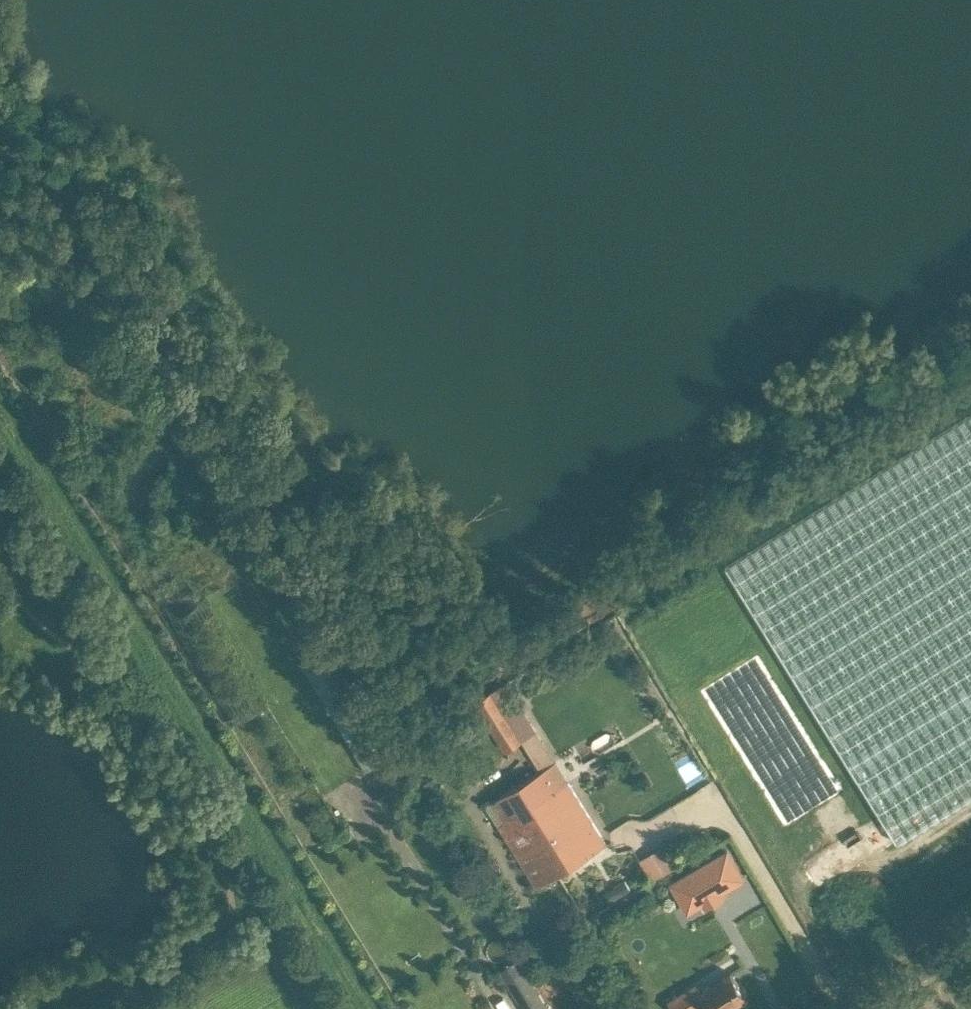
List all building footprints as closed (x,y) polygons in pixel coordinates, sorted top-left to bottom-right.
[(729,567),(898,842),(970,797),(970,416),(729,567)] [(504,682),(493,689),(508,712),(521,703),(506,681),(504,682)] [(493,689),(473,702),(506,750),(523,739),(524,738),(508,712),(493,689)] [(521,811),(554,790),(542,769),(492,800),(504,821),(499,824),(538,886),(559,873),(521,811)] [(568,781),(554,790),(521,811),(559,873),(607,843),(568,781)] [(646,878),(672,867),(662,844),(636,854),(646,878)] [(481,868),(485,874),(496,866),(492,861),(481,868)] [(688,874),(671,883),(688,911),(703,903),(706,907),(707,906),(724,896),(705,864),(688,874)] [(605,893),(610,901),(631,889),(625,880),(605,893)] [(518,959),(501,969),(526,1008),(549,1008),(518,959)] [(670,1000),(676,1008),(696,1008),(708,1001),(712,1008),(724,1008),(747,995),(731,971),(702,990),(697,983),(670,1000)]
